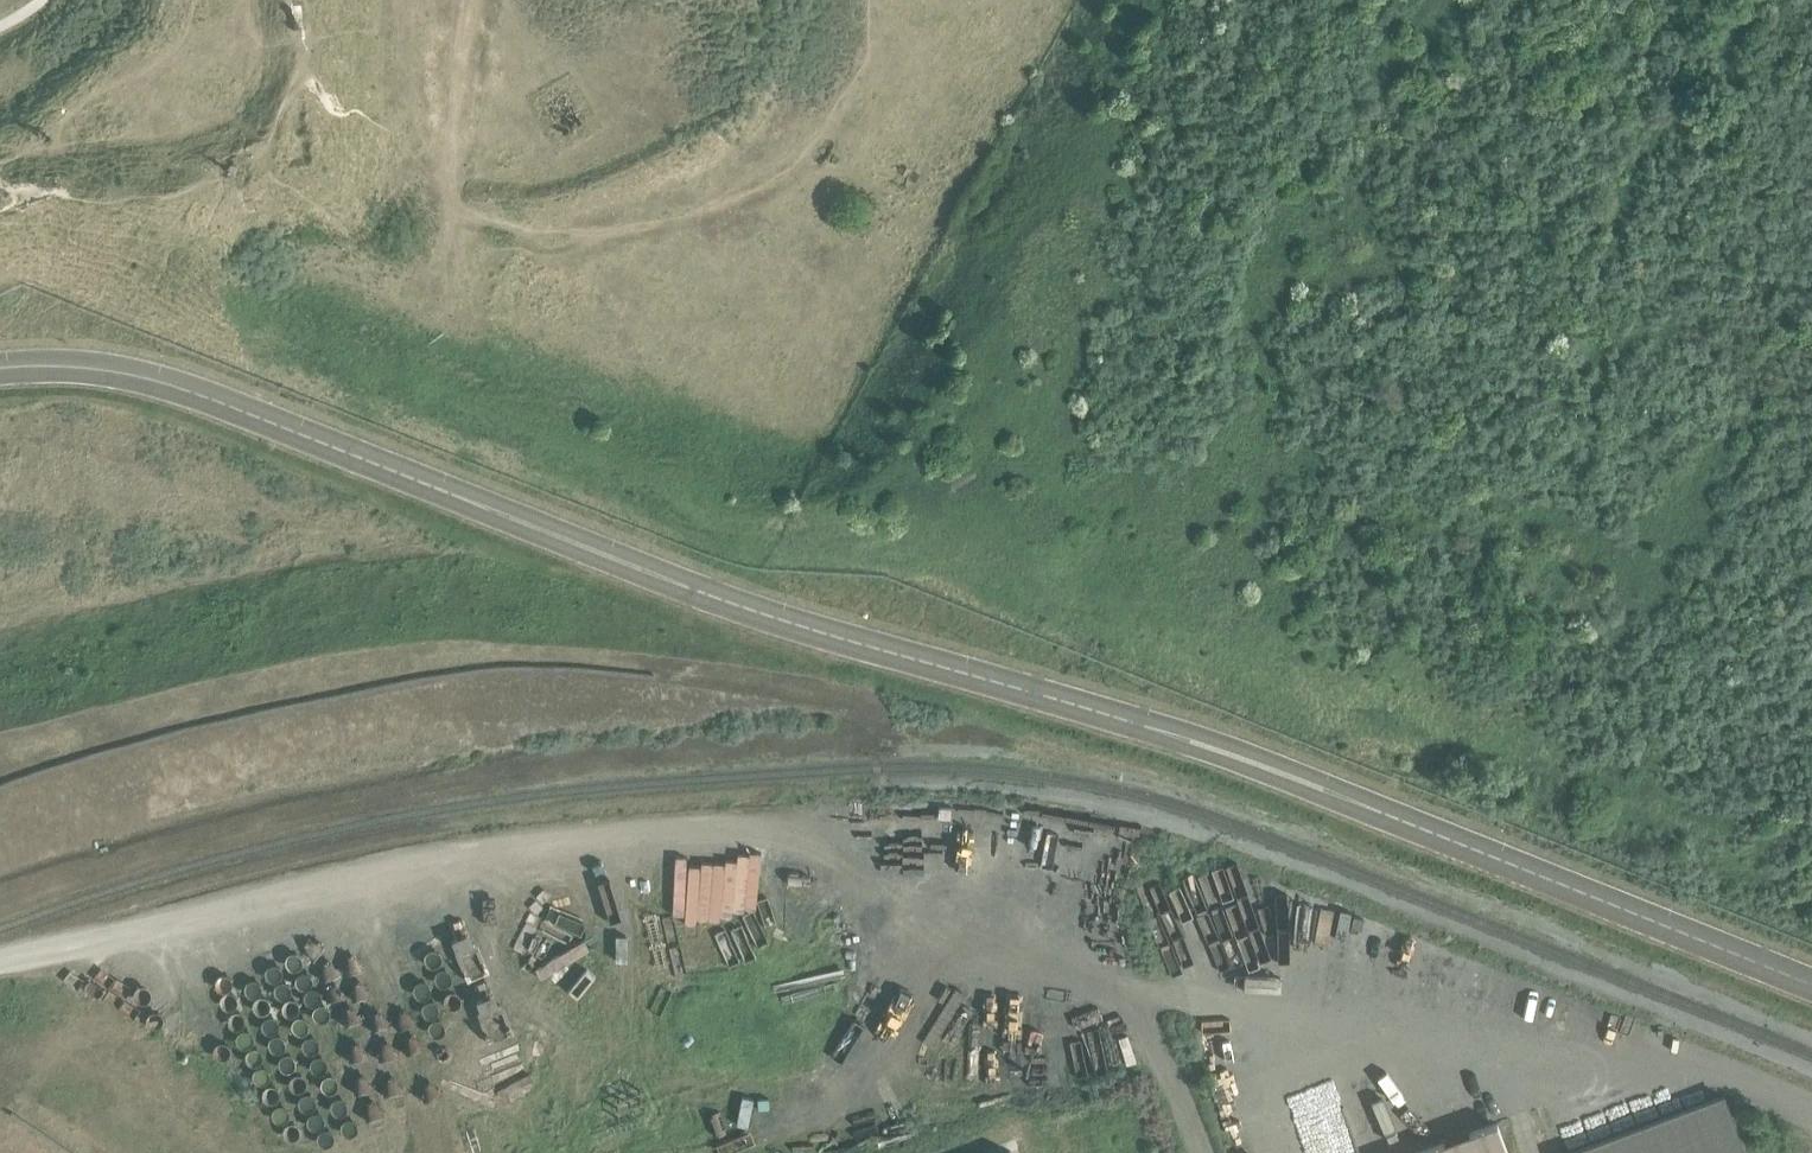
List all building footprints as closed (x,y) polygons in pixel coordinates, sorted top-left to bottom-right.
[(537,943),(562,956),(573,935),(548,922),(537,943)] [(1722,1097),(1723,1097),(1722,1096),(1651,1123),(1570,1152),(1743,1152),(1722,1097)] [(1413,1152),(1506,1152),(1495,1122),(1413,1152)]
